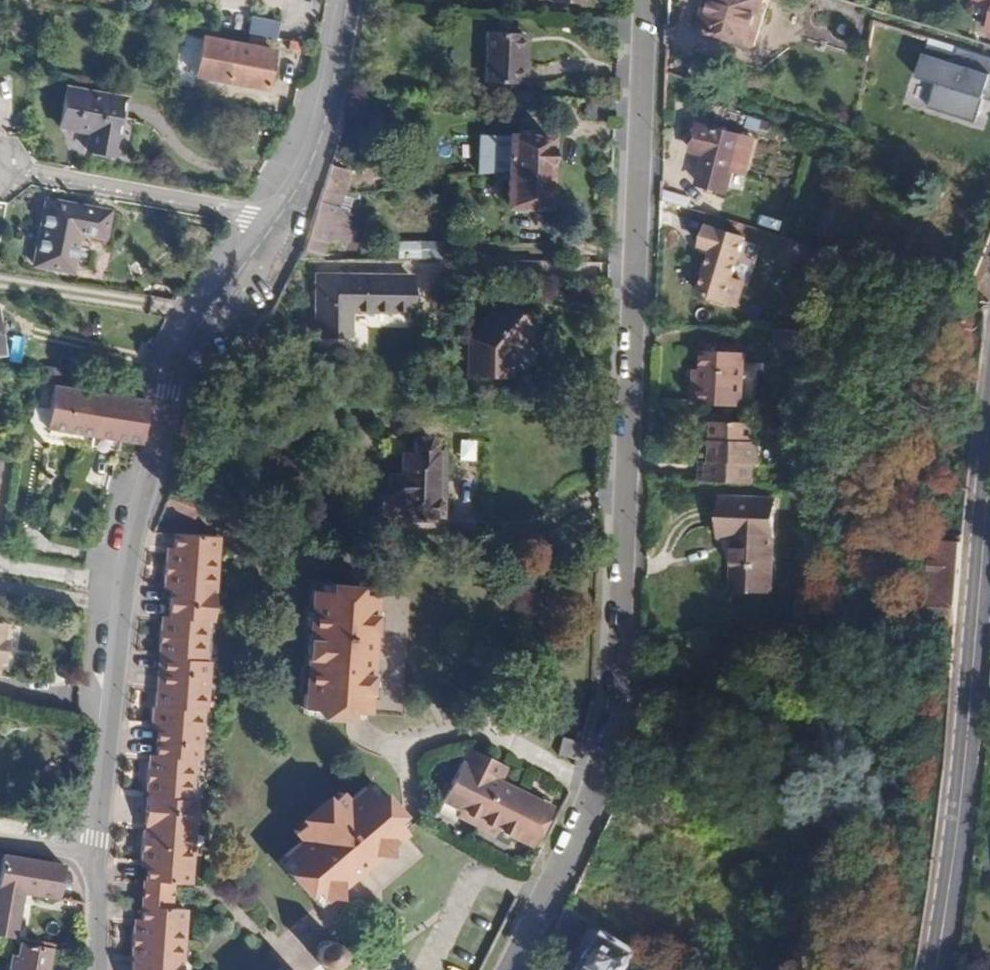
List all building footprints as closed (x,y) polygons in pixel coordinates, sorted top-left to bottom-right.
[(705,31),(751,44),(764,0),(715,0),(705,31)] [(253,14),(250,31),(278,35),(281,19),(253,14)] [(485,58),(500,62),(495,80),(526,81),(527,61),(522,61),(523,31),(487,30),(485,58)] [(267,86),(274,48),(205,36),(198,75),(267,86)] [(929,40),(915,77),(936,83),(931,106),(978,122),(985,99),(989,100),(989,58),(929,40)] [(485,58),(484,80),(495,80),(500,62),(485,58)] [(351,72),(349,85),(362,85),(363,74),(351,72)] [(69,89),(64,126),(92,131),(90,150),(117,154),(127,99),(69,89)] [(588,95),(587,116),(617,117),(618,97),(588,95)] [(692,152),(706,156),(697,183),(727,192),(743,139),(700,125),(692,152)] [(511,135),(509,169),(549,170),(551,136),(511,135)] [(330,166),(324,187),(343,193),(349,172),(330,166)] [(509,169),(508,206),(548,207),(549,170),(509,169)] [(324,187),(321,197),(340,202),(343,193),(324,187)] [(340,202),(321,197),(317,211),(307,240),(303,246),(325,252),(330,235),(349,241),(357,215),(339,210),(341,203),(340,202)] [(45,202),(35,266),(70,271),(76,233),(100,236),(104,211),(45,202)] [(719,228),(713,246),(723,250),(708,293),(732,301),(753,239),(719,228)] [(440,240),(396,240),(396,257),(440,256),(440,240)] [(794,245),(788,260),(811,269),(817,253),(794,245)] [(320,275),(319,334),(353,334),(353,310),(414,311),(414,276),(320,275)] [(472,335),(472,375),(511,376),(512,351),(536,326),(505,299),(472,335)] [(777,331),(777,350),(822,352),(823,333),(777,331)] [(695,370),(694,405),(742,408),(743,354),(705,352),(704,370),(695,370)] [(46,427),(118,439),(124,440),(140,442),(148,397),(131,395),(54,382),(46,427)] [(722,443),(722,464),(716,464),(702,464),(702,482),(759,484),(760,467),(765,467),(766,445),(761,445),(761,425),(717,424),(717,443),(722,443)] [(374,489),(372,513),(428,519),(428,517),(434,517),(439,512),(440,497),(430,495),(435,448),(436,441),(430,435),(420,434),(413,440),(412,446),(402,445),(398,474),(387,474),(385,490),(374,489)] [(475,461),(476,439),(459,438),(457,460),(475,461)] [(435,448),(430,495),(440,497),(447,449),(435,448)] [(169,488),(161,510),(169,513),(183,519),(186,514),(191,516),(198,498),(169,488)] [(734,550),(733,589),(772,589),(775,500),(722,498),(721,550),(734,550)] [(161,510),(157,522),(164,525),(169,513),(161,510)] [(164,589),(162,614),(161,619),(156,619),(153,650),(160,650),(157,692),(150,691),(148,722),(154,722),(153,728),(151,754),(151,762),(145,762),(143,791),(148,791),(145,829),(140,829),(137,859),(144,859),(143,865),(142,880),(169,881),(188,883),(193,802),(189,802),(192,764),(196,765),(199,730),(194,729),(195,709),(197,709),(199,689),(204,689),(206,660),(200,659),(203,620),(208,621),(210,591),(205,591),(208,553),(212,553),(214,533),(168,531),(167,543),(167,550),(161,551),(159,581),(165,581),(164,589)] [(312,590),(303,706),(318,707),(318,717),(349,720),(349,710),(365,710),(373,595),(359,594),(359,588),(329,585),(328,591),(312,590)] [(6,626),(2,645),(8,648),(11,627),(6,626)] [(153,650),(150,691),(157,692),(160,650),(153,650)] [(303,706),(302,715),(318,717),(318,707),(303,706)] [(349,710),(349,720),(364,721),(365,710),(349,710)] [(568,735),(563,754),(575,756),(580,737),(568,735)] [(436,798),(463,811),(496,828),(525,842),(537,816),(531,814),(534,807),(538,797),(500,779),(505,766),(465,748),(449,782),(445,781),(436,798)] [(364,787),(373,796),(379,791),(371,781),(364,787)] [(292,831),(301,841),(284,856),(293,866),(286,872),(304,894),(311,888),(322,900),(328,895),(337,896),(337,886),(375,854),(388,855),(389,841),(402,830),(391,817),(397,812),(379,791),(373,796),(364,787),(345,803),(336,793),(292,831)] [(143,791),(140,829),(145,829),(148,791),(143,791)] [(534,807),(531,814),(537,816),(540,810),(534,807)] [(460,818),(493,833),(496,828),(463,811),(460,818)] [(391,817),(402,830),(408,824),(397,812),(391,817)] [(1,937),(12,939),(14,939),(21,894),(59,899),(65,866),(3,855),(0,874),(0,937),(1,937)] [(277,862),(286,872),(293,866),(284,856),(277,862)] [(139,879),(137,904),(167,907),(169,881),(142,880),(139,879)] [(304,894),(314,907),(322,900),(311,888),(304,894)] [(178,965),(173,964),(177,923),(181,924),(182,908),(167,907),(137,904),(136,915),(135,924),(128,924),(126,954),(134,954),(133,969),(178,969),(178,965)] [(559,922),(590,941),(599,926),(567,906),(559,922)] [(583,969),(628,969),(640,952),(607,931),(583,969)] [(0,945),(0,952),(9,954),(12,942),(12,939),(1,937),(0,945)] [(317,958),(317,960),(319,964),(321,966),(325,969),(328,969),(336,969),(338,969),(341,968),(344,965),(346,962),(348,959),(348,955),(348,951),(347,948),(346,946),(344,943),(341,940),(338,939),(335,938),(331,938),(326,939),(321,943),(317,948),(316,953),(317,958)] [(10,969),(47,969),(51,949),(21,944),(19,956),(13,956),(10,969)] [(125,969),(133,969),(134,954),(126,954),(125,969)]
